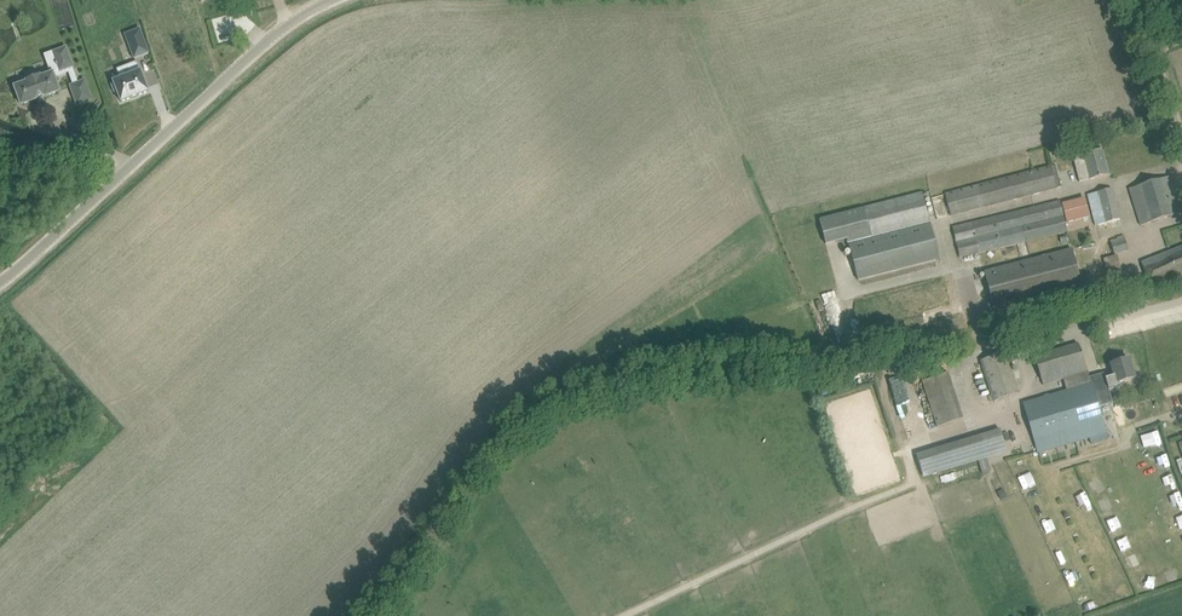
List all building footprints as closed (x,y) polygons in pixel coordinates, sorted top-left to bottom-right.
[(134,58),(149,52),(143,39),(129,44),(134,58)] [(66,48),(54,52),(61,70),(39,78),(39,76),(27,80),(28,82),(15,87),(21,105),(35,100),(35,99),(44,95),(45,96),(59,91),(54,77),(69,72),(74,85),(70,86),(77,105),(92,100),(85,81),(77,83),(72,67),(73,67),(66,48)] [(121,102),(148,92),(141,71),(140,71),(136,62),(117,69),(121,79),(113,81),(114,84),(112,85),(115,93),(117,92),(121,102)] [(1101,149),(1090,152),(1083,154),(1073,157),(1079,182),(1089,179),(1089,180),(1108,175),(1101,149)] [(1051,166),(945,194),(951,216),(1057,188),(1051,166)] [(1129,189),(1133,200),(1141,226),(1181,213),(1169,176),(1129,189)] [(1112,189),(1087,195),(1096,226),(1120,220),(1112,189)] [(922,191),(863,207),(819,219),(826,245),(847,239),(849,245),(858,280),(940,259),(930,224),(929,221),(922,191)] [(1085,199),(1063,205),(1066,216),(1067,222),(1089,216),(1088,215),(1085,199)] [(972,223),(953,228),(960,257),(979,253),(1026,241),(1067,231),(1064,221),(1060,201),(972,223)] [(1128,250),(1124,236),(1117,238),(1110,239),(1114,253),(1119,252),(1119,253),(1128,250)] [(1071,247),(984,270),(994,309),(1082,286),(1071,247)] [(1147,277),(1151,288),(1181,276),(1180,275),(1181,274),(1181,247),(1141,263),(1147,277)] [(1104,258),(1107,268),(1119,264),(1116,254),(1104,258)] [(1078,343),(1033,357),(1042,385),(1063,379),(1066,391),(1023,403),(1034,441),(1038,453),(1106,432),(1088,372),(1078,343)] [(980,360),(984,372),(993,401),(1019,393),(1005,352),(980,360)] [(1114,376),(1105,379),(1108,389),(1120,386),(1119,382),(1134,378),(1129,359),(1111,364),(1114,376)] [(936,428),(962,420),(948,373),(922,381),(936,428)] [(892,382),(901,427),(914,424),(905,380),(892,382)] [(1000,429),(916,452),(922,475),(1006,452),(1000,429)] [(1165,488),(1176,486),(1174,474),(1163,476),(1165,488)] [(1088,481),(1093,492),(1107,486),(1102,475),(1088,481)] [(997,491),(1001,499),(1006,496),(1003,488),(997,491)] [(1170,494),(1174,507),(1181,504),(1177,491),(1170,494)] [(1102,512),(1113,507),(1108,496),(1097,501),(1102,512)] [(1036,513),(1047,508),(1043,499),(1032,504),(1036,513)] [(1080,506),(1084,512),(1092,507),(1089,501),(1080,506)] [(1089,528),(1094,538),(1104,532),(1099,523),(1089,528)] [(1128,534),(1116,540),(1121,552),(1133,546),(1128,534)] [(1130,568),(1146,560),(1141,550),(1125,557),(1130,568)] [(1106,561),(1111,572),(1121,567),(1116,557),(1106,561)] [(1168,582),(1179,579),(1175,567),(1164,570),(1168,582)] [(1144,586),(1154,586),(1154,575),(1144,574),(1144,586)] [(1121,597),(1132,594),(1128,578),(1117,581),(1121,597)]
